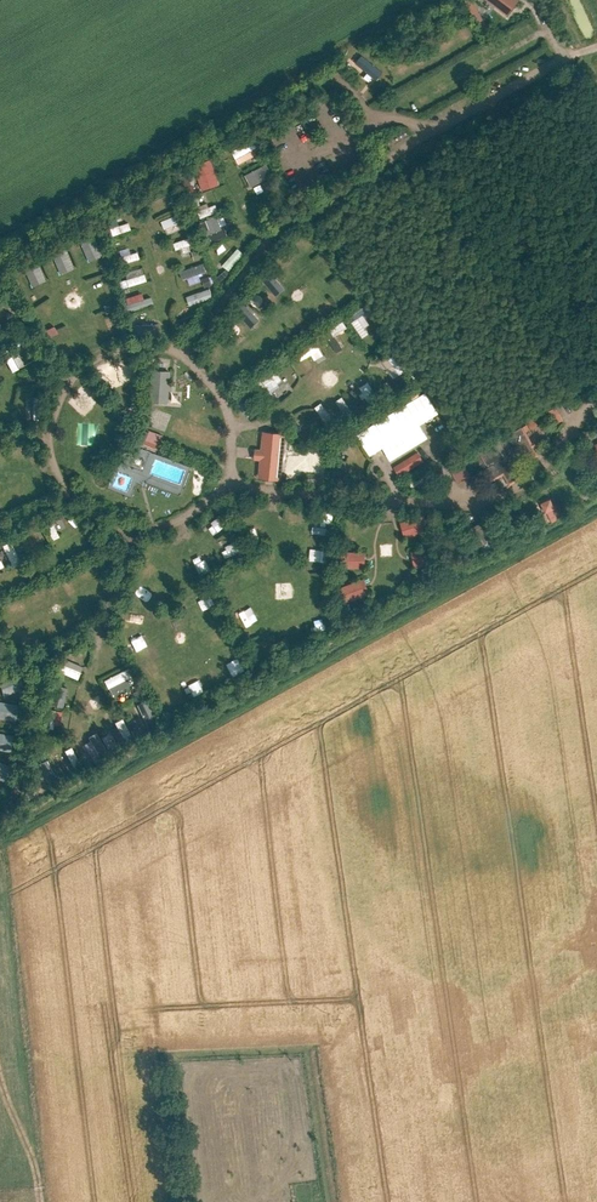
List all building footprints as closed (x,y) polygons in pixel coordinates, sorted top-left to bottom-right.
[(254,138),(230,151),(238,165),(262,152),(254,138)] [(251,188),(273,176),(267,164),(245,175),(251,188)] [(193,191),(211,186),(209,180),(192,185),(193,191)] [(215,205),(197,210),(199,217),(217,212),(215,205)] [(129,230),(127,222),(117,225),(115,218),(106,220),(111,235),(129,230)] [(81,244),(86,256),(100,251),(94,238),(81,244)] [(190,238),(173,242),(174,248),(192,244),(190,238)] [(120,262),(138,259),(136,252),(129,253),(128,248),(117,249),(120,262)] [(196,260),(203,257),(201,249),(193,252),(196,260)] [(59,268),(72,263),(66,250),(53,256),(59,268)] [(234,253),(220,267),(225,272),(239,258),(234,253)] [(30,281),(43,275),(37,263),(25,268),(30,281)] [(186,278),(188,285),(200,281),(197,273),(205,271),(202,263),(179,271),(182,280),(186,278)] [(124,272),(125,279),(118,281),(120,287),(144,282),(141,268),(124,272)] [(206,287),(213,284),(210,276),(203,279),(206,287)] [(268,296),(265,288),(256,287),(251,293),(254,302),(263,303),(268,296)] [(129,312),(154,304),(151,297),(126,305),(129,312)] [(254,315),(250,306),(241,305),(236,312),(239,320),(248,321),(254,315)] [(365,306),(347,316),(360,338),(370,332),(360,314),(368,310),(365,306)] [(300,330),(307,334),(314,329),(313,322),(306,318),(299,323),(300,330)] [(334,336),(347,328),(343,322),(330,330),(329,328),(323,332),(336,353),(343,349),(334,336)] [(157,334),(157,323),(132,324),(133,335),(157,334)] [(53,326),(44,330),(47,337),(56,333),(53,326)] [(238,336),(235,328),(226,327),(220,333),(224,342),(233,343),(238,336)] [(295,352),(299,360),(310,354),(313,360),(322,355),(315,342),(295,352)] [(9,371),(22,366),(14,346),(1,350),(9,371)] [(381,360),(392,378),(405,370),(394,352),(381,360)] [(272,392),(284,383),(273,368),(255,381),(271,404),(277,399),(272,392)] [(150,370),(148,403),(168,404),(170,372),(150,370)] [(233,394),(242,412),(254,407),(246,388),(233,394)] [(426,393),(355,431),(368,456),(382,448),(388,460),(427,439),(419,424),(437,414),(426,393)] [(77,424),(76,445),(97,445),(97,424),(77,424)] [(536,455),(522,428),(463,460),(472,476),(482,470),(488,481),(504,473),(510,483),(526,474),(520,463),(536,455)] [(309,431),(297,435),(300,445),(312,440),(309,431)] [(282,478),(286,435),(257,433),(255,450),(251,450),(250,461),(254,462),(252,476),(282,478)] [(143,445),(158,450),(161,442),(146,437),(141,435),(138,442),(143,444),(143,445)] [(286,475),(318,477),(319,468),(312,467),(312,459),(306,458),(307,451),(299,451),(299,458),(288,457),(286,475)] [(399,476),(423,462),(418,452),(393,467),(399,476)] [(577,463),(581,473),(589,469),(585,459),(577,463)] [(541,503),(545,513),(555,509),(551,498),(541,503)] [(63,520),(64,511),(54,511),(54,519),(63,520)] [(403,538),(428,532),(424,516),(399,522),(403,538)] [(34,534),(42,530),(38,521),(29,525),(34,534)] [(492,541),(482,523),(468,530),(478,548),(487,543),(492,541)] [(491,550),(487,543),(478,548),(484,560),(511,545),(506,536),(498,540),(501,545),(491,550)] [(9,541),(1,545),(12,567),(20,563),(9,541)] [(414,567),(439,563),(436,547),(411,551),(414,567)] [(341,568),(367,568),(367,552),(341,552),(341,568)] [(347,604),(371,594),(365,579),(341,589),(347,604)] [(56,671),(76,679),(82,666),(62,658),(56,671)] [(103,678),(109,694),(130,686),(127,678),(131,676),(128,669),(103,678)] [(0,681),(0,687),(19,680),(17,675),(0,681)] [(23,688),(20,681),(0,688),(0,689),(2,696),(23,688)] [(46,704),(63,707),(66,687),(50,684),(46,704)] [(145,699),(135,704),(149,732),(159,727),(145,699)] [(16,720),(17,704),(0,703),(0,719),(16,720)] [(44,725),(59,727),(61,711),(46,709),(44,725)] [(117,742),(130,736),(122,720),(109,726),(117,742)] [(10,751),(12,734),(0,733),(0,750),(10,751)] [(96,734),(82,742),(94,763),(108,755),(96,734)] [(42,774),(46,783),(55,779),(46,760),(29,768),(33,778),(42,774)] [(10,766),(0,763),(0,780),(5,782),(10,766)] [(59,779),(67,775),(62,765),(54,769),(59,779)]
